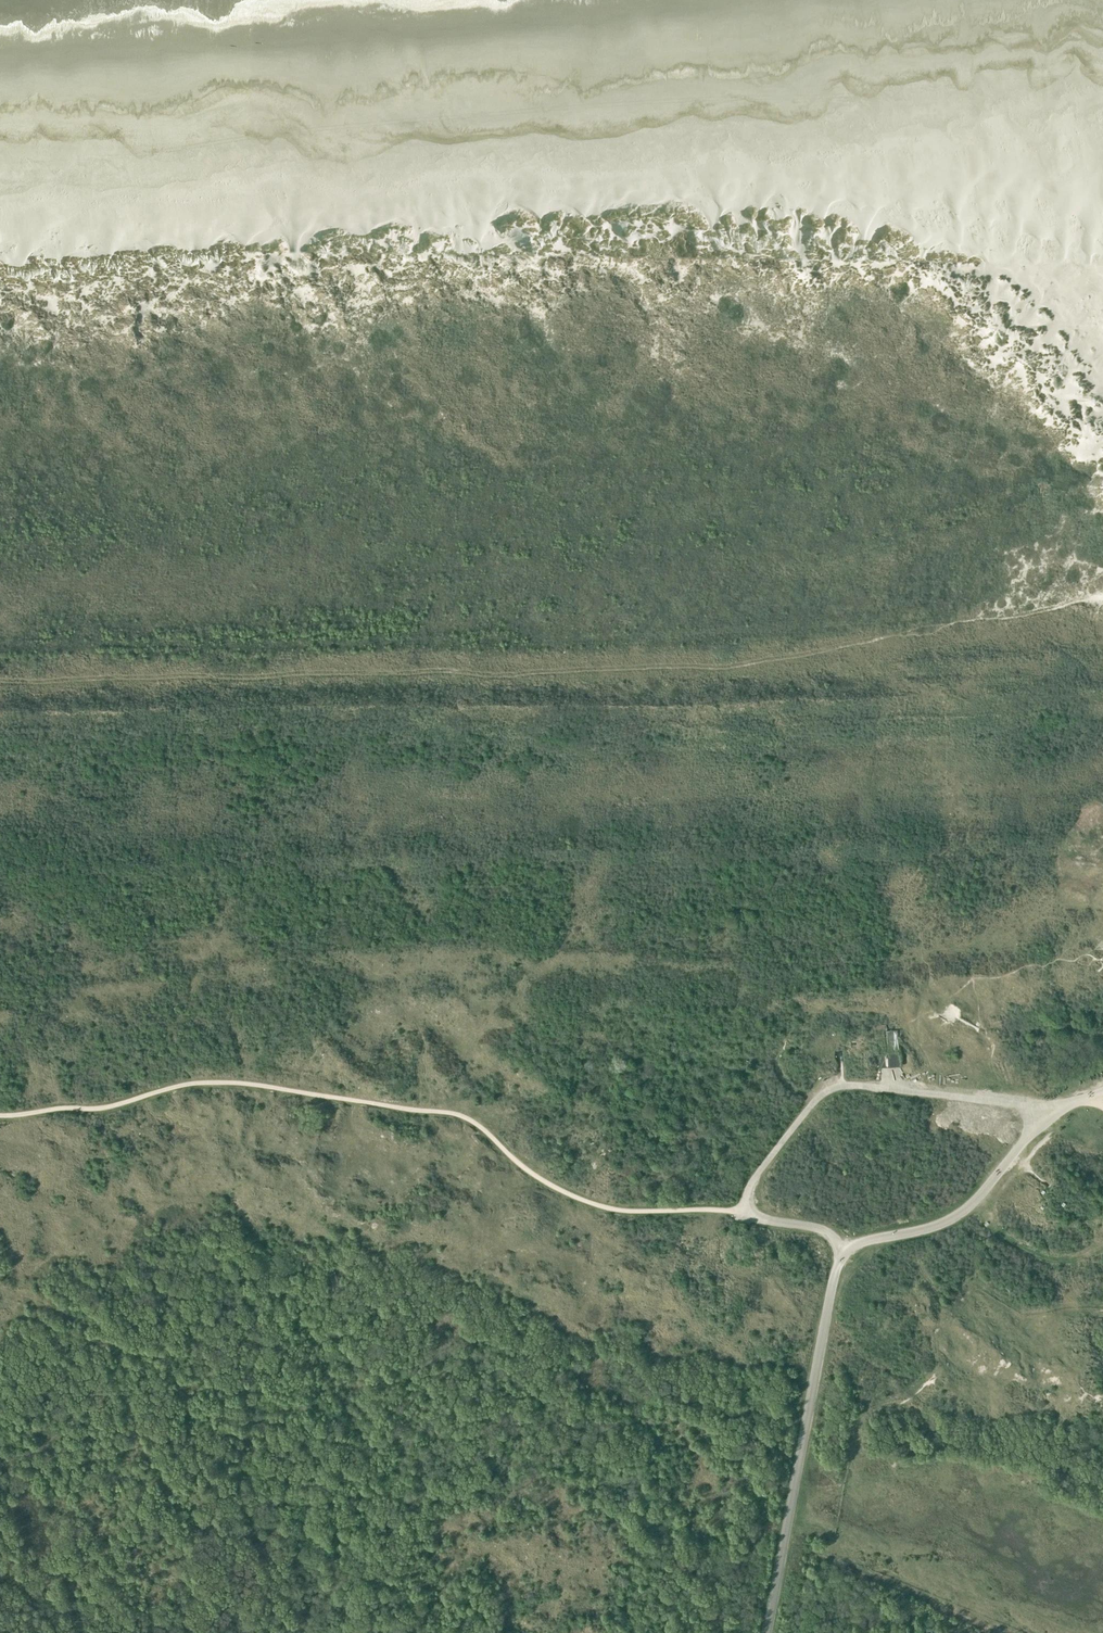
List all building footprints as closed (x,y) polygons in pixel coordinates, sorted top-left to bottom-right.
[(886,1024),(875,1025),(880,1067),(901,1065),(897,1030),(887,1031),(886,1024)] [(843,1040),(843,1050),(866,1048),(866,1039),(843,1040)] [(750,1232),(750,1230),(746,1230),(746,1232),(740,1231),(739,1244),(756,1245),(757,1233),(750,1232)]
